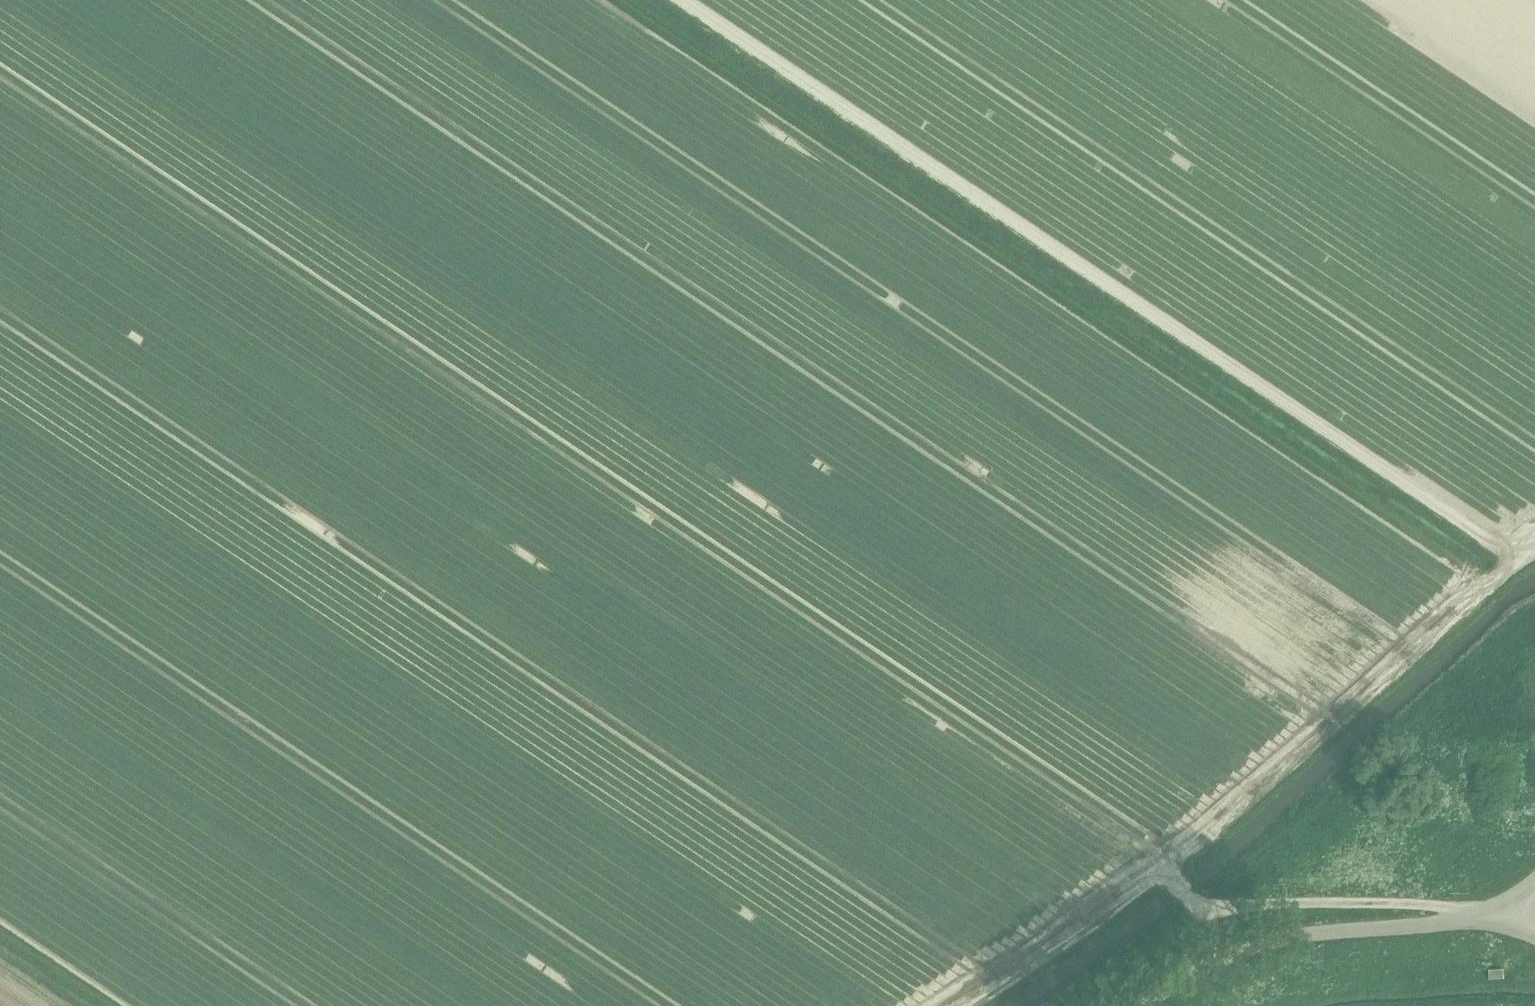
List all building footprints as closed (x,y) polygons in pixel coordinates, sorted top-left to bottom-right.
[(1504,969),(1489,970),(1490,980),(1504,979),(1504,969)]
